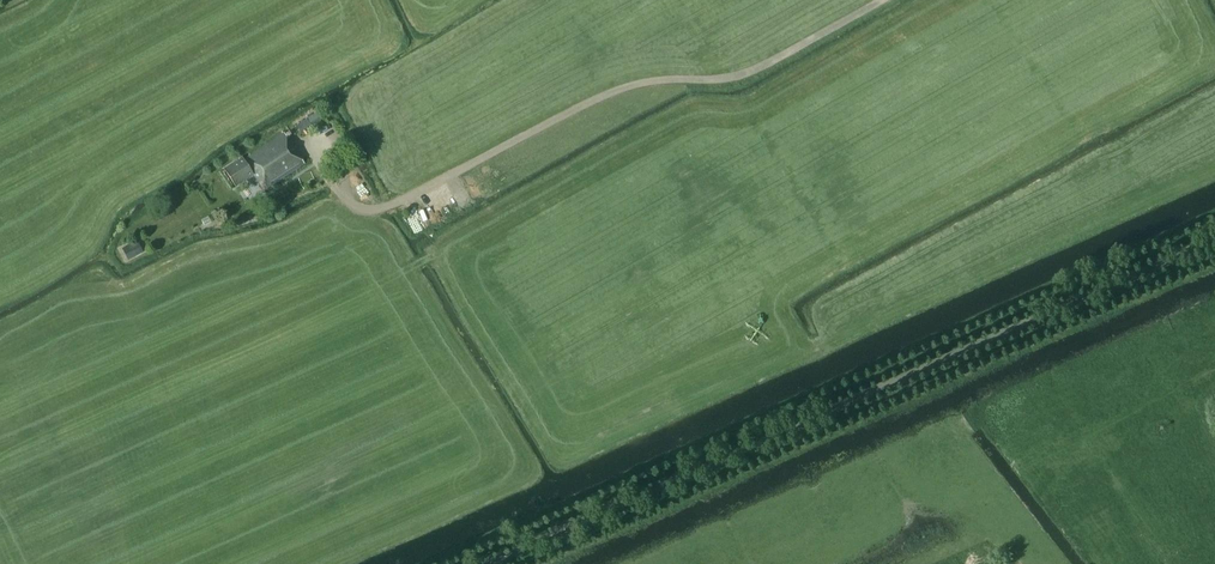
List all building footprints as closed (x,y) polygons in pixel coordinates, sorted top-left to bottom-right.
[(297,126),(301,132),(323,117),(319,111),(297,126)] [(261,188),(299,165),(282,137),(246,160),(242,154),(234,158),(237,163),(226,170),(237,188),(255,177),(261,188)] [(132,243),(122,249),(128,260),(138,255),(132,243)]
